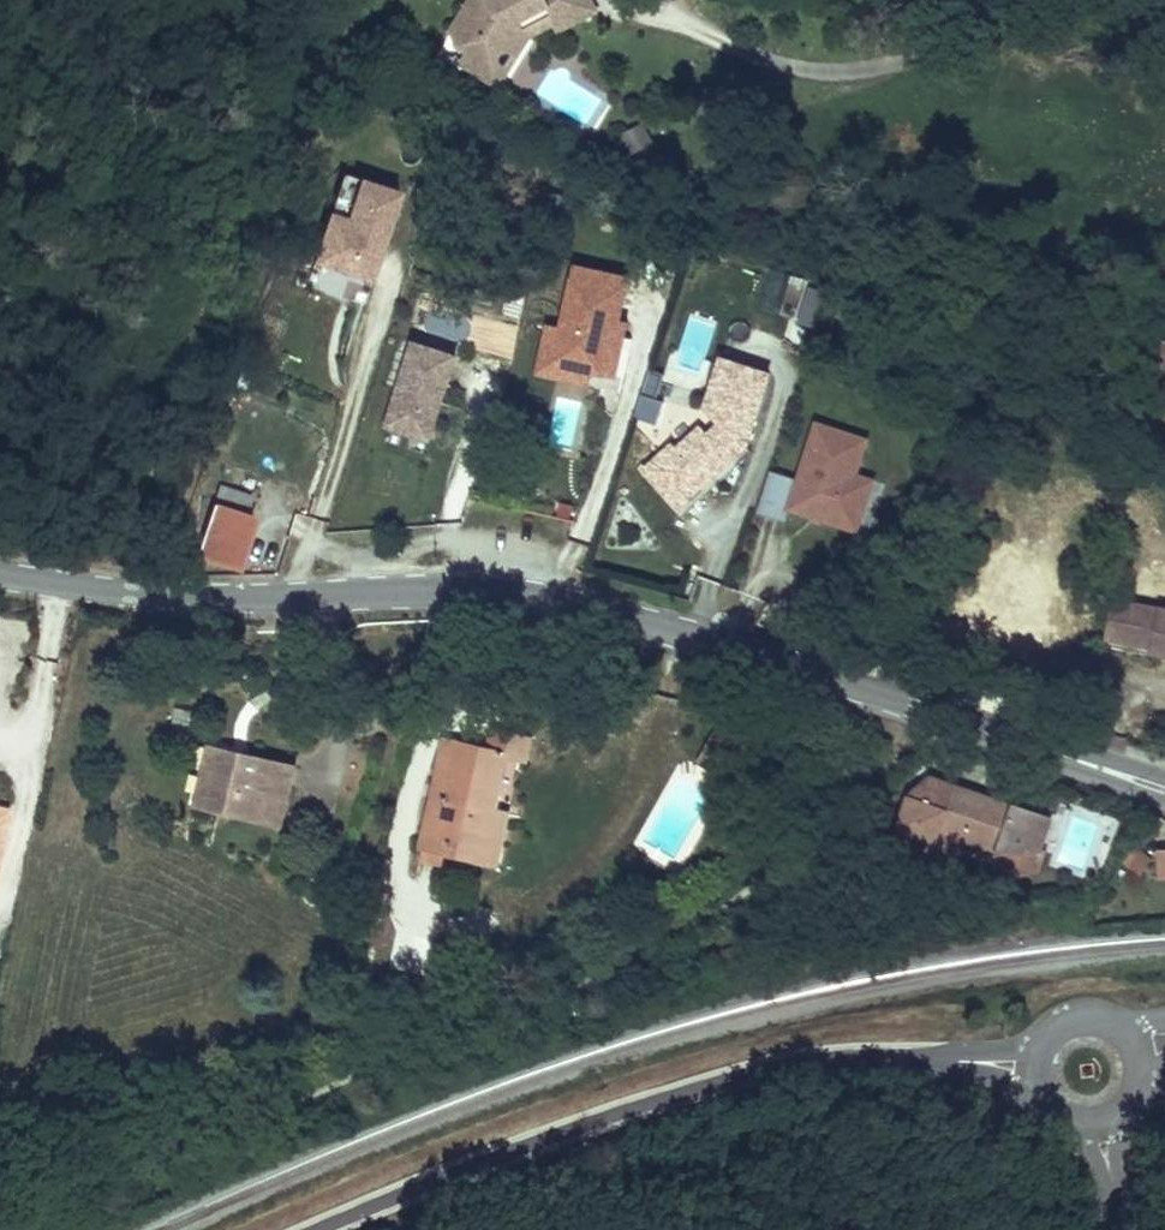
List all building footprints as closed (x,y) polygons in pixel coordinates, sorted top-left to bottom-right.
[(437,29),(441,31),(444,43),(455,49),(449,60),(477,76),(486,60),(486,52),(489,45),(495,43),(504,49),(514,30),(510,23),(538,10),(541,17),(545,25),(583,8),(579,0),(454,0),(437,29)] [(510,23),(514,30),(541,17),(538,10),(510,23)] [(504,49),(495,43),(489,45),(486,52),(486,60),(477,76),(486,82),(504,49)] [(373,279),(402,192),(355,176),(342,216),(332,213),(317,261),(373,279)] [(622,318),(632,274),(578,262),(568,303),(564,323),(557,356),(596,364),(595,368),(596,368),(618,374),(624,348),(618,346),(621,334),(627,335),(631,319),(622,318)] [(794,326),(813,332),(826,292),(807,286),(794,326)] [(595,368),(596,364),(557,356),(564,323),(551,320),(540,367),(594,379),(596,368),(595,368)] [(626,375),(634,337),(627,335),(621,334),(618,346),(624,348),(618,374),(626,375)] [(1161,340),(1153,388),(1164,390),(1164,341),(1161,340)] [(449,382),(457,355),(414,341),(405,368),(449,382)] [(683,503),(736,456),(728,447),(739,438),(750,442),(774,370),(725,354),(709,404),(723,420),(713,430),(705,422),(681,444),(677,439),(649,465),(683,503)] [(443,402),(449,382),(405,368),(387,425),(431,439),(439,410),(434,408),(437,400),(443,402)] [(655,425),(666,375),(645,371),(634,420),(655,425)] [(439,410),(443,402),(437,400),(434,408),(439,410)] [(854,490),(861,470),(872,435),(821,419),(802,476),(780,469),(767,509),(790,517),(793,506),(815,512),(817,507),(826,510),(824,515),(861,527),(872,495),(854,490)] [(736,456),(750,442),(739,438),(728,447),(736,456)] [(872,495),(878,476),(861,470),(854,490),(872,495)] [(236,566),(256,520),(243,515),(251,494),(230,485),(203,552),(236,566)] [(824,515),(826,510),(817,507),(815,512),(824,515)] [(1116,600),(1108,638),(1164,650),(1164,609),(1116,600)] [(451,650),(454,638),(443,635),(440,647),(451,650)] [(1155,648),(1154,654),(1164,656),(1164,650),(1155,648)] [(1062,689),(1057,704),(1077,711),(1081,695),(1062,689)] [(530,759),(534,740),(494,732),(490,751),(499,753),(530,759)] [(446,742),(421,860),(442,865),(445,853),(495,863),(505,813),(488,810),(499,753),(490,751),(446,742)] [(283,826),(297,767),(208,747),(195,805),(283,826)] [(1050,818),(1014,805),(1013,807),(932,777),(910,795),(898,830),(936,843),(940,831),(963,839),(997,851),(997,852),(1000,853),(995,867),(1018,875),(1041,870),(1047,852),(1039,849),(1050,818)] [(957,857),(963,839),(940,831),(936,843),(934,849),(957,857)] [(1142,870),(1151,858),(1134,845),(1125,858),(1142,870)] [(311,877),(319,856),(314,855),(307,876),(311,877)] [(374,987),(376,970),(361,968),(358,985),(374,987)]
